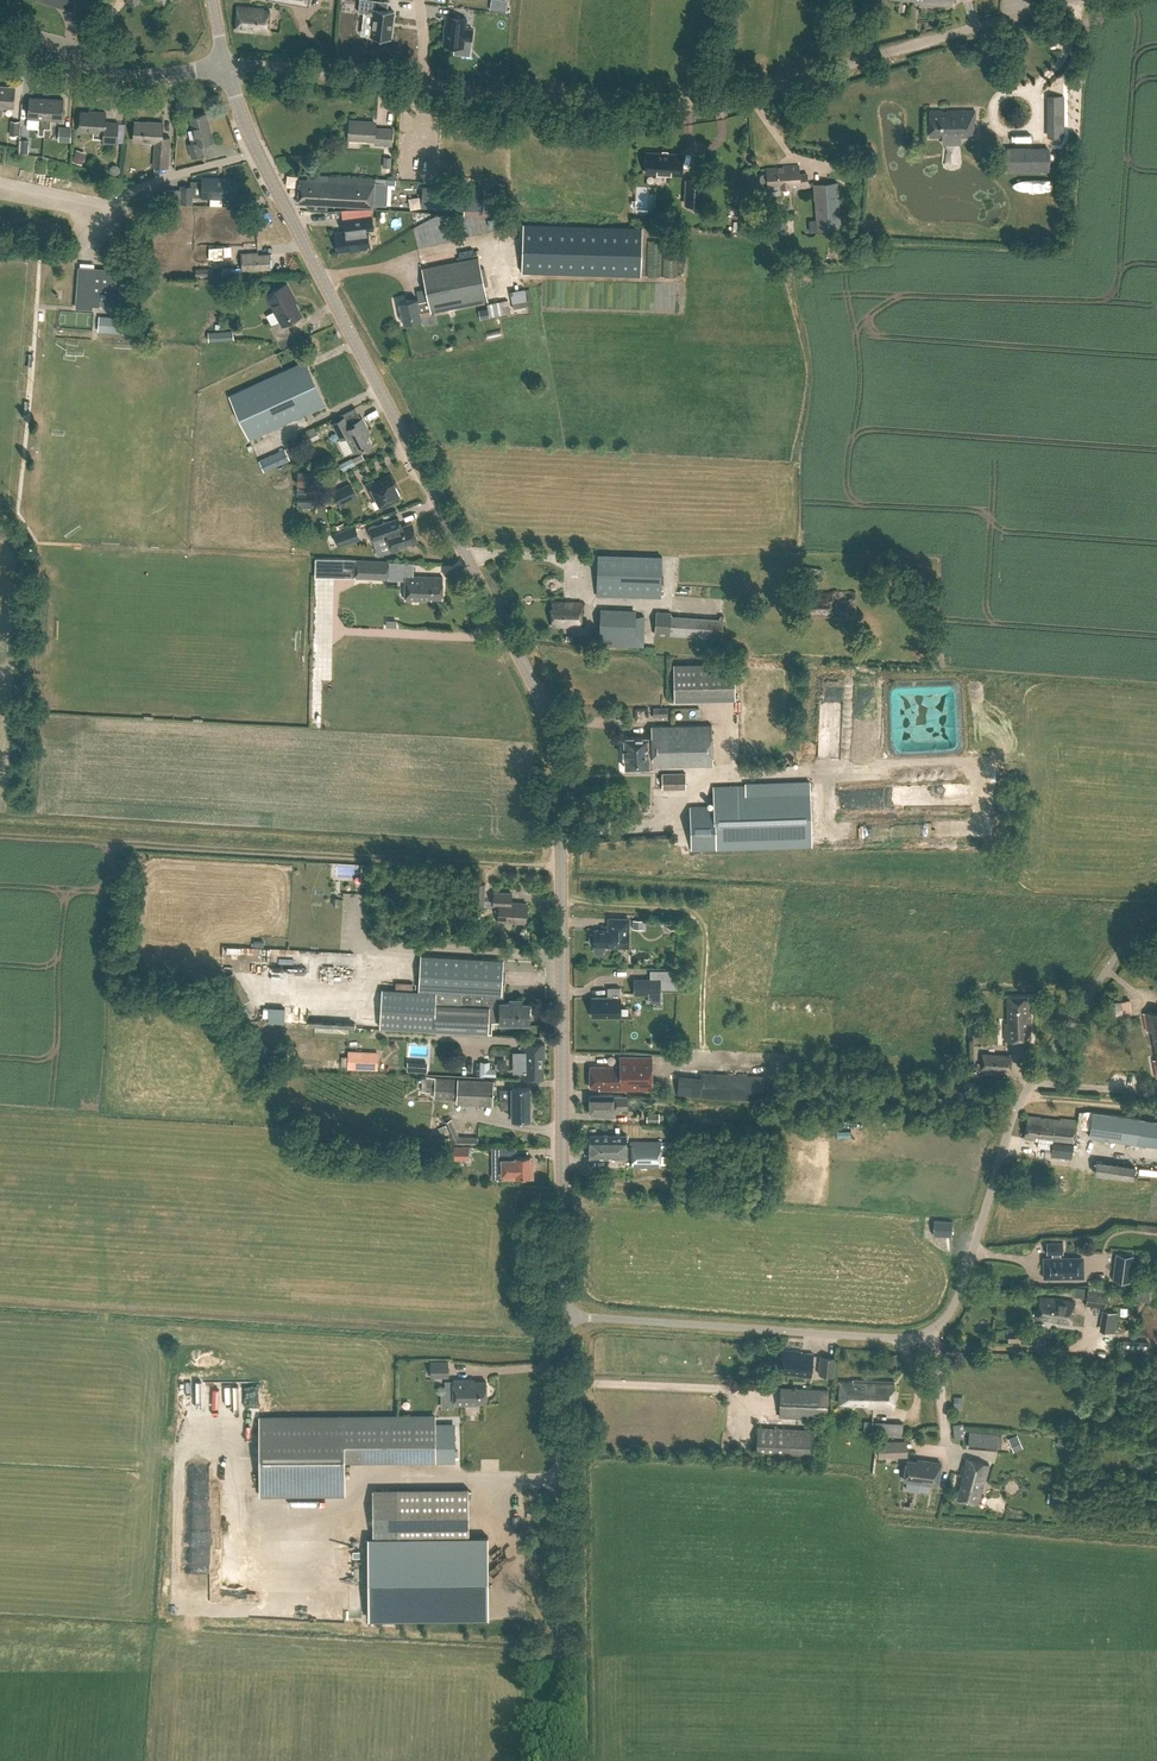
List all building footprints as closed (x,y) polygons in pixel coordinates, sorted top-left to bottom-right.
[(72,9),(75,0),(37,0),(72,9)] [(358,12),(374,14),(371,36),(390,39),(393,10),(375,8),(376,0),(359,0),(358,12)] [(912,6),(909,0),(908,0),(901,3),(905,10),(912,6)] [(263,8),(237,6),(236,27),(235,30),(249,31),(250,29),(268,30),(269,10),(263,10),(263,8)] [(446,16),(443,44),(463,47),(464,39),(471,40),(473,29),(466,28),(467,18),(446,16)] [(492,62),(490,80),(502,82),(504,64),(492,62)] [(3,115),(3,107),(15,107),(16,86),(0,85),(0,115),(3,115)] [(45,128),(47,98),(29,97),(28,118),(40,119),(39,127),(45,128)] [(47,98),(45,128),(51,128),(52,119),(63,120),(65,99),(47,98)] [(106,112),(95,111),(95,113),(81,112),(80,130),(104,131),(103,144),(117,145),(119,122),(106,122),(106,112)] [(930,136),(974,136),(974,111),(930,111),(930,136)] [(213,141),(207,112),(190,116),(196,142),(189,144),(192,157),(204,154),(202,144),(213,141)] [(19,121),(11,120),(10,134),(18,135),(19,121)] [(154,122),(135,121),(134,140),(145,141),(145,140),(156,141),(155,153),(154,166),(168,167),(170,137),(163,136),(164,122),(154,121),(154,122)] [(377,123),(350,122),(348,147),(349,147),(349,139),(375,140),(375,144),(392,145),(393,128),(376,128),(377,123)] [(1065,122),(1053,122),(1053,135),(1065,135),(1065,122)] [(71,127),(59,126),(58,141),(70,142),(71,127)] [(76,161),(85,164),(88,152),(79,149),(76,161)] [(1048,149),(1007,149),(1007,170),(1047,170),(1048,149)] [(647,151),(646,172),(682,174),(683,153),(647,151)] [(391,157),(383,157),(383,175),(389,175),(389,167),(391,167),(391,157)] [(799,174),(799,165),(783,166),(783,168),(767,169),(767,174),(762,175),(761,177),(761,181),(763,183),(768,183),(769,192),(770,191),(770,185),(780,184),(780,188),(808,186),(807,173),(799,174)] [(374,202),(375,178),(329,176),(329,180),(299,178),(298,202),(311,203),(310,208),(327,209),(328,204),(373,206),(374,202)] [(236,178),(203,177),(203,181),(192,181),(192,186),(182,186),(182,201),(192,202),(192,196),(202,196),(236,197),(236,178)] [(703,181),(686,180),(685,204),(701,205),(703,181)] [(841,230),(837,182),(812,184),(816,232),(841,230)] [(64,185),(63,192),(92,195),(93,189),(64,185)] [(530,191),(519,192),(521,206),(531,205),(530,191)] [(424,198),(424,209),(440,208),(440,197),(424,198)] [(353,217),(354,229),(336,232),(338,251),(370,247),(368,229),(373,229),(371,215),(353,217)] [(643,227),(524,224),(522,272),(641,276),(643,227)] [(260,247),(270,246),(269,238),(259,240),(260,247)] [(259,254),(259,252),(242,253),(242,256),(233,257),(233,269),(242,268),(243,270),(271,268),(270,253),(259,254)] [(488,301),(479,256),(422,268),(428,300),(418,302),(418,298),(400,302),(404,323),(422,319),(420,312),(431,310),(431,312),(488,301)] [(117,270),(79,267),(76,307),(92,308),(93,304),(114,306),(117,270)] [(293,295),(287,283),(266,294),(280,320),(270,326),(278,341),(292,333),(287,323),(302,315),(291,296),(293,295)] [(490,303),(480,304),(482,319),(492,318),(490,303)] [(530,303),(506,305),(507,312),(530,311),(530,303)] [(62,312),(62,326),(74,326),(74,321),(94,322),(94,312),(62,312)] [(112,333),(130,334),(130,317),(113,316),(112,333)] [(284,371),(229,395),(249,439),(312,410),(310,406),(313,405),(311,401),(320,397),(307,369),(287,378),(284,371)] [(354,418),(362,414),(358,408),(351,412),(354,418)] [(371,434),(367,427),(362,417),(353,422),(354,424),(350,426),(345,416),(333,423),(341,439),(347,436),(355,452),(371,443),(368,436),(371,434)] [(320,428),(302,431),(305,443),(322,440),(320,428)] [(290,459),(285,448),(258,460),(264,471),(290,459)] [(342,463),(345,470),(359,464),(356,457),(342,463)] [(395,482),(391,474),(377,482),(375,479),(366,484),(374,500),(377,499),(381,507),(401,497),(393,483),(395,482)] [(314,488),(298,488),(297,507),(313,508),(314,488)] [(412,522),(402,526),(399,518),(369,528),(374,541),(387,536),(393,552),(407,547),(406,544),(418,540),(412,522)] [(360,540),(355,525),(333,532),(338,547),(360,540)] [(662,556),(597,554),(596,595),(661,597),(662,556)] [(389,561),(355,559),(354,578),(388,580),(389,561)] [(443,577),(406,575),(405,599),(431,600),(431,597),(442,598),(443,577)] [(582,602),(552,602),(552,626),(581,626),(582,602)] [(671,612),(656,611),(654,634),(722,639),(724,616),(720,615),(720,619),(671,616),(671,612)] [(645,615),(600,613),(599,645),(643,646),(644,637),(645,615)] [(734,699),(733,662),(672,664),(673,700),(734,699)] [(856,754),(874,755),(876,693),(864,693),(864,700),(855,700),(854,727),(857,727),(856,754)] [(667,708),(653,708),(654,717),(667,717),(667,708)] [(713,765),(712,724),(651,726),(651,736),(624,737),(625,768),(653,768),(653,766),(713,765)] [(663,771),(663,780),(687,780),(687,772),(663,771)] [(689,780),(664,781),(664,790),(689,789),(689,780)] [(812,845),(810,783),(714,786),(714,805),(690,806),(691,848),(716,847),(812,845)] [(880,805),(889,805),(888,793),(879,794),(880,805)] [(486,883),(472,882),(471,905),(493,906),(492,906),(499,907),(498,920),(525,922),(525,904),(510,903),(511,893),(486,892),(486,883)] [(629,918),(612,918),(612,927),(612,930),(594,929),(594,933),(590,933),(590,943),(593,943),(593,945),(594,945),(594,950),(597,953),(602,953),(605,951),(605,946),(629,947),(629,933),(629,918)] [(309,955),(300,955),(301,949),(274,949),(274,958),(309,959),(309,955)] [(489,1010),(502,1011),(502,1002),(504,959),(421,955),(419,990),(381,989),(379,1027),(489,1033),(489,1032),(489,1022),(489,1021),(489,1010)] [(661,979),(635,980),(635,996),(661,995),(661,979)] [(316,980),(316,990),(327,990),(327,980),(316,980)] [(621,1016),(620,987),(608,987),(608,997),(592,997),(592,1017),(621,1016)] [(1031,1039),(1030,996),(1007,997),(1007,1022),(1005,1022),(1005,1040),(1031,1039)] [(512,1003),(502,1002),(502,1011),(502,1013),(501,1013),(501,1022),(529,1023),(529,1016),(531,1017),(531,1008),(529,1008),(530,1004),(521,1004),(522,1000),(512,999),(512,1003)] [(1131,1011),(1129,999),(1107,1002),(1109,1014),(1131,1011)] [(1155,1046),(1156,1046),(1156,1011),(1143,1014),(1146,1030),(1152,1029),(1155,1046)] [(295,1022),(294,1013),(286,1013),(287,1022),(295,1022)] [(545,1059),(545,1044),(522,1044),(522,1052),(523,1052),(523,1078),(544,1078),(544,1059),(545,1059)] [(381,1070),(381,1051),(350,1050),(349,1069),(381,1070)] [(652,1090),(652,1056),(621,1057),(621,1066),(590,1066),(591,1088),(600,1088),(600,1090),(652,1090)] [(482,1075),(492,1075),(492,1061),(482,1061),(482,1075)] [(985,1070),(1011,1071),(1011,1062),(985,1061),(985,1070)] [(678,1094),(763,1100),(765,1077),(704,1073),(704,1080),(679,1078),(678,1094)] [(424,1077),(425,1094),(438,1093),(437,1076),(424,1077)] [(460,1091),(495,1090),(494,1080),(459,1081),(460,1091)] [(531,1118),(530,1087),(512,1087),(512,1089),(500,1089),(500,1109),(512,1108),(512,1119),(531,1118)] [(496,1103),(496,1090),(439,1090),(439,1103),(496,1103)] [(613,1094),(590,1094),(590,1114),(613,1114),(613,1109),(628,1109),(628,1096),(613,1096),(613,1094)] [(1088,1135),(1156,1145),(1156,1120),(1091,1111),(1088,1135)] [(660,1113),(648,1113),(647,1121),(660,1122),(660,1113)] [(1042,1117),(1028,1115),(1025,1137),(1035,1139),(1036,1135),(1054,1137),(1051,1156),(1071,1159),(1074,1137),(1076,1120),(1060,1118),(1060,1120),(1042,1117)] [(444,1136),(452,1133),(449,1124),(441,1127),(444,1136)] [(626,1134),(590,1134),(590,1157),(626,1157),(626,1134)] [(661,1141),(632,1141),(632,1166),(661,1167),(661,1163),(671,1163),(672,1144),(661,1144),(661,1141)] [(1097,1177),(1150,1182),(1152,1160),(1099,1155),(1097,1177)] [(533,1178),(533,1165),(530,1165),(530,1156),(516,1156),(516,1158),(502,1158),(502,1178),(533,1178)] [(952,1220),(934,1219),(933,1234),(951,1235),(952,1220)] [(1052,1258),(1045,1258),(1045,1276),(1078,1276),(1078,1257),(1058,1258),(1058,1253),(1063,1253),(1063,1242),(1047,1242),(1047,1253),(1052,1253),(1052,1258)] [(1133,1256),(1115,1254),(1112,1278),(1130,1280),(1133,1256)] [(1075,1301),(1040,1295),(1037,1316),(1049,1318),(1049,1320),(1072,1324),(1075,1301)] [(1088,1304),(1107,1308),(1108,1300),(1090,1297),(1088,1304)] [(1119,1332),(1121,1311),(1109,1310),(1107,1331),(1119,1332)] [(802,1351),(783,1349),(781,1372),(799,1374),(798,1376),(811,1377),(814,1354),(802,1352),(802,1351)] [(834,1357),(819,1356),(817,1374),(832,1376),(834,1357)] [(448,1376),(448,1361),(430,1362),(430,1377),(448,1376)] [(895,1381),(853,1379),(853,1381),(840,1381),(840,1403),(868,1403),(868,1407),(896,1407),(895,1381)] [(475,1380),(453,1380),(453,1404),(478,1404),(478,1402),(486,1402),(486,1381),(474,1381),(475,1380)] [(828,1389),(781,1387),(779,1416),(827,1418),(828,1389)] [(435,1417),(260,1418),(260,1494),(345,1493),(345,1461),(435,1460),(435,1417)] [(903,1423),(864,1421),(863,1434),(902,1436),(903,1423)] [(965,1438),(965,1424),(955,1424),(955,1438),(965,1438)] [(815,1429),(758,1427),(757,1456),(814,1458),(815,1429)] [(969,1431),(967,1448),(975,1448),(976,1431),(969,1431)] [(989,1464),(965,1458),(960,1475),(963,1476),(957,1497),(978,1503),(984,1482),(989,1464)] [(923,1462),(907,1460),(904,1480),(937,1485),(941,1463),(923,1460),(923,1462)] [(469,1536),(469,1488),(397,1489),(397,1537),(469,1536)] [(899,1511),(908,1512),(908,1500),(899,1500),(899,1511)] [(486,1538),(366,1538),(366,1619),(487,1619),(486,1538)]
